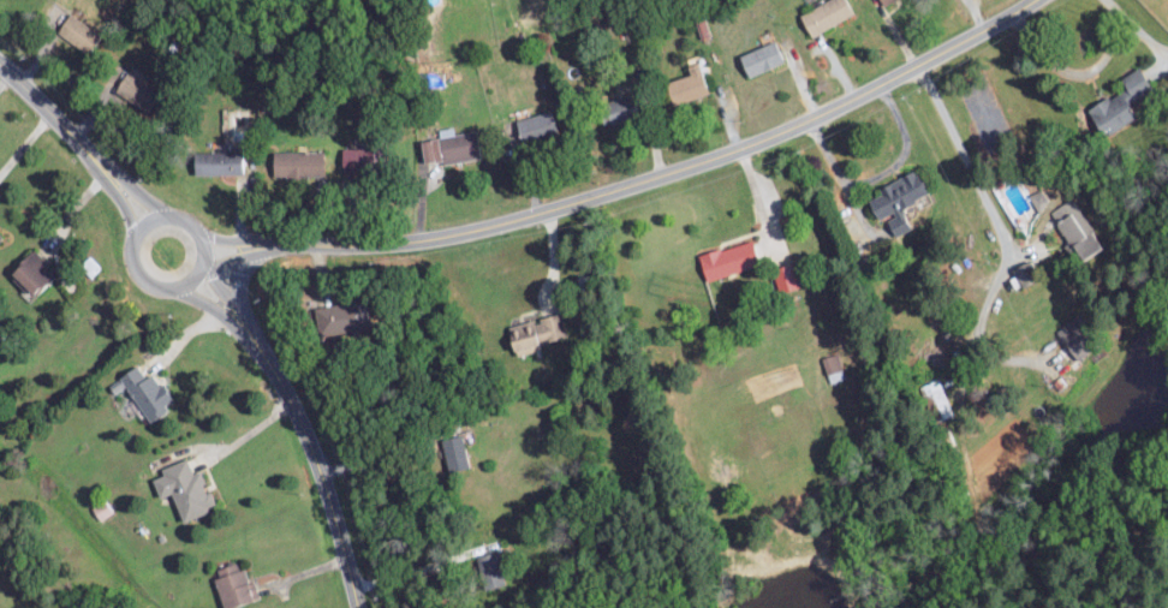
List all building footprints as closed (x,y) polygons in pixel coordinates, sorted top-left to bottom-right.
[(808,35),(851,16),(844,0),(826,0),(798,12),(808,35)] [(58,27),(83,54),(99,39),(74,12),(58,27)] [(744,75),(781,63),(774,41),(738,53),(744,75)] [(706,95),(700,62),(686,64),(688,75),(665,80),(669,102),(706,95)] [(1119,77),(1124,87),(1086,108),(1101,135),(1132,118),(1125,105),(1151,91),(1137,67),(1119,77)] [(115,92),(139,103),(148,84),(124,73),(115,92)] [(599,119),(625,122),(627,103),(601,100),(599,119)] [(514,119),(520,143),(555,134),(550,110),(514,119)] [(475,131),(453,134),(452,127),(438,129),(439,137),(418,140),(421,164),(478,156),(475,131)] [(366,168),(367,148),(341,147),(340,167),(366,168)] [(272,151),(273,175),(320,175),(320,150),(272,151)] [(191,153),(192,174),(240,172),(240,151),(191,153)] [(925,196),(915,170),(877,185),(880,193),(867,199),(875,220),(886,216),(893,235),(908,229),(899,205),(925,196)] [(1048,203),(1041,189),(1029,194),(1036,209),(1048,203)] [(1100,249),(1079,197),(1053,208),(1075,259),(1100,249)] [(704,279),(759,264),(756,253),(754,253),(751,240),(697,254),(704,279)] [(51,276),(35,250),(8,267),(24,293),(51,276)] [(777,292),(796,288),(791,264),(773,267),(777,292)] [(361,333),(360,304),(312,305),(313,334),(361,333)] [(505,326),(512,352),(565,339),(558,313),(532,319),(505,326)] [(1078,334),(1065,344),(1076,359),(1090,349),(1078,334)] [(822,355),(828,381),(843,378),(838,352),(822,355)] [(143,377),(136,364),(120,373),(144,419),(171,405),(154,371),(143,377)] [(954,413),(939,377),(922,385),(937,420),(954,413)] [(440,438),(447,471),(468,466),(460,434),(440,438)] [(150,479),(157,497),(169,493),(180,520),(214,507),(208,490),(205,492),(197,471),(190,473),(185,458),(158,468),(161,474),(150,479)] [(98,520),(111,511),(102,498),(89,506),(98,520)] [(475,558),(485,590),(506,583),(496,551),(475,558)] [(257,597),(251,581),(245,583),(237,561),(210,570),(223,607),(226,607),(257,597)]
